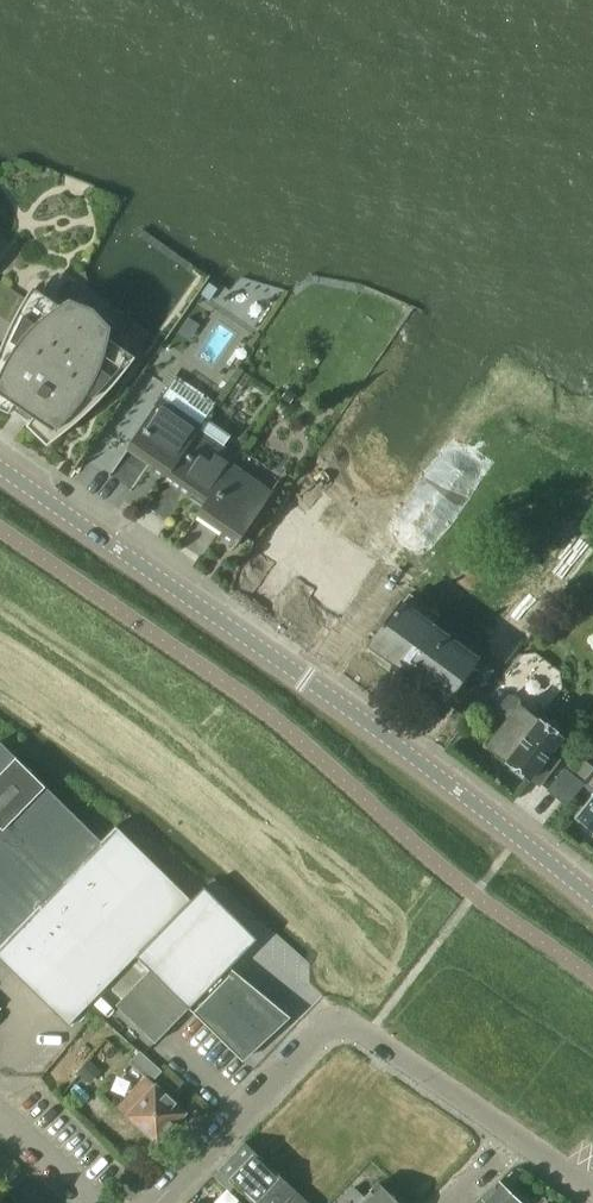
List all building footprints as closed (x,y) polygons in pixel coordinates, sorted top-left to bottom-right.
[(132,361),(108,344),(110,327),(93,308),(69,299),(54,307),(30,290),(25,298),(0,281),(0,316),(11,324),(5,336),(0,348),(0,394),(16,405),(13,410),(27,420),(31,415),(60,435),(70,427),(80,419),(90,410),(99,401),(108,391),(116,381),(125,371),(132,361)] [(165,476),(196,430),(199,426),(160,399),(126,449),(165,476)] [(196,430),(165,476),(163,480),(202,507),(231,464),(236,458),(222,448),(223,445),(228,437),(204,420),(199,426),(196,430)] [(236,543),(271,492),(231,464),(202,507),(196,515),(236,543)] [(372,559),(291,501),(257,548),(277,562),(278,560),(315,586),(308,597),(332,614),(372,559)] [(472,659),(427,625),(434,616),(407,596),(401,605),(398,604),(370,643),(446,699),(445,701),(469,719),(486,695),(472,685),(468,691),(455,682),(472,659)] [(551,753),(563,738),(538,719),(538,720),(519,706),(518,699),(514,696),(507,696),(494,712),(505,721),(487,744),(507,759),(506,760),(529,779),(530,778),(539,784),(558,759),(551,753)] [(31,772),(0,742),(0,803),(31,772)] [(566,804),(583,783),(564,768),(548,789),(566,804)] [(102,841),(31,772),(0,803),(0,943),(102,841)] [(583,784),(592,791),(592,772),(583,784)] [(577,816),(592,829),(592,796),(577,816)] [(191,900),(116,826),(102,841),(0,943),(0,958),(69,1026),(191,900)] [(279,1020),(231,973),(229,975),(225,971),(256,939),(217,901),(216,902),(206,892),(189,909),(200,919),(149,971),(188,1009),(189,1008),(242,1059),(279,1020)] [(188,1009),(149,971),(116,1005),(155,1043),(188,1009)] [(185,1113),(151,1081),(161,1070),(140,1050),(130,1060),(146,1076),(117,1107),(157,1143),(185,1113)] [(244,1141),(212,1175),(228,1191),(235,1185),(254,1202),(309,1202),(244,1141)] [(498,1181),(477,1202),(521,1202),(498,1181)] [(377,1183),(363,1198),(353,1188),(339,1202),(398,1202),(377,1183)] [(8,1194),(7,1195),(4,1191),(0,1195),(0,1202),(17,1202),(8,1194)]
